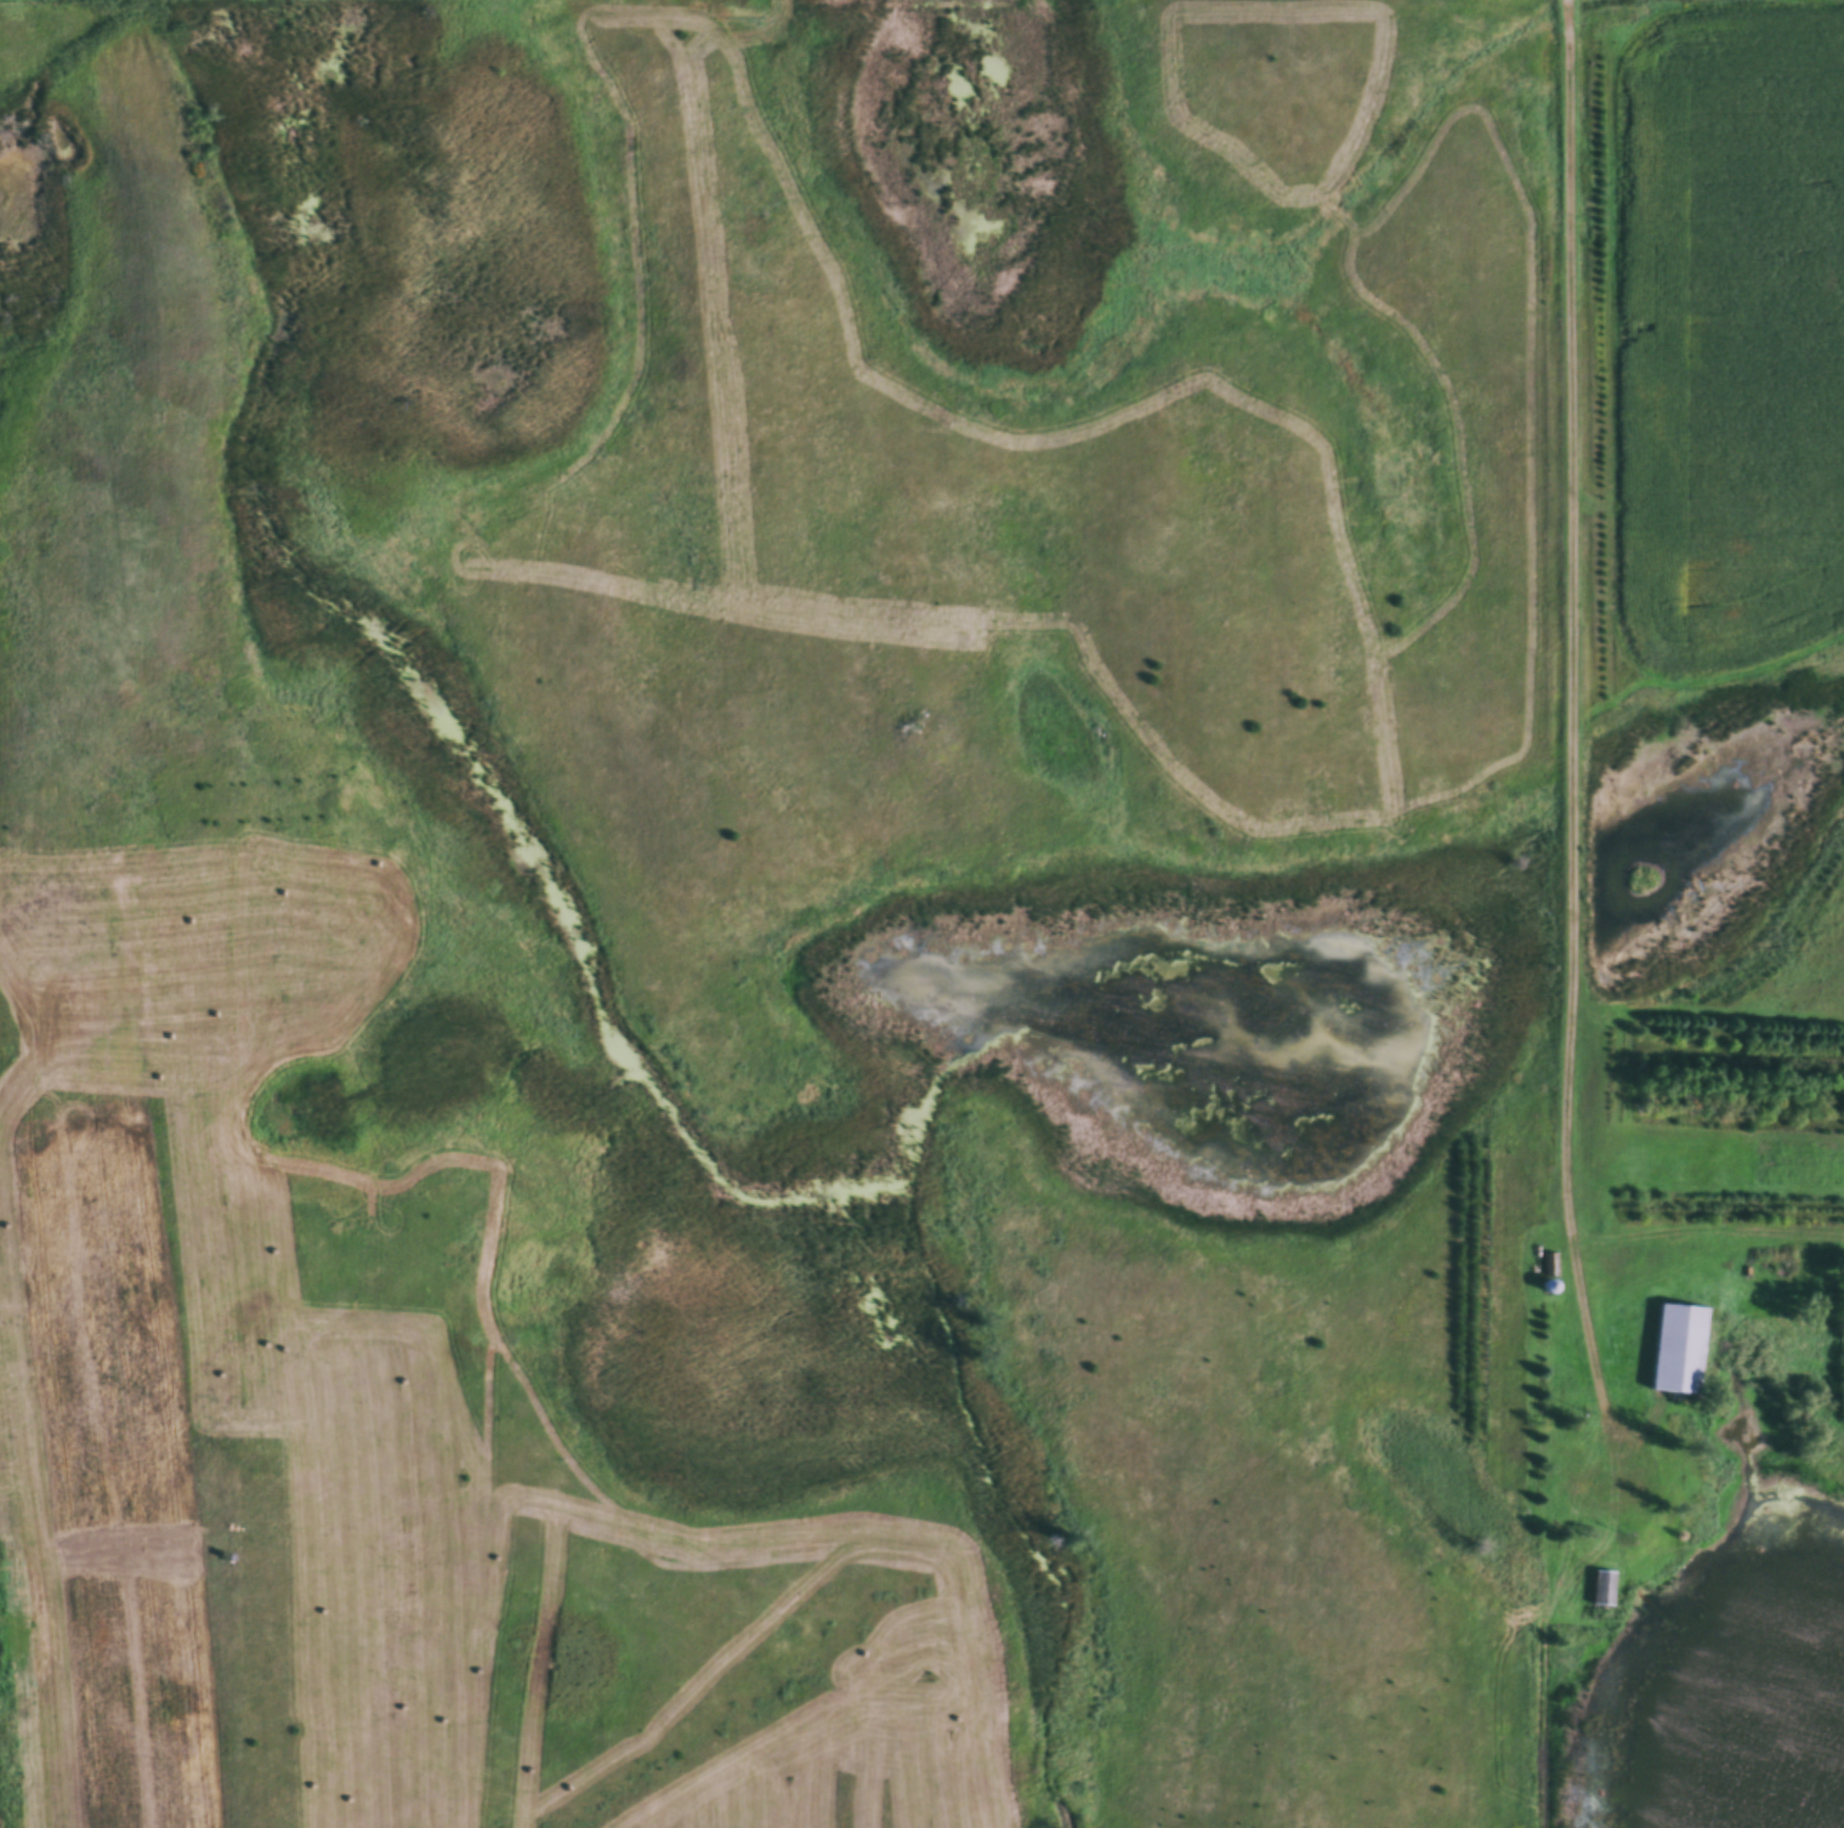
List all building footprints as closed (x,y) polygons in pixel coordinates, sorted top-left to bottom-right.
[(1541,1278),(1556,1278),(1556,1256),(1541,1256),(1541,1278)] [(1696,1397),(1704,1310),(1655,1305),(1647,1392),(1696,1397)] [(1609,1572),(1589,1572),(1589,1607),(1609,1607),(1609,1572)]
